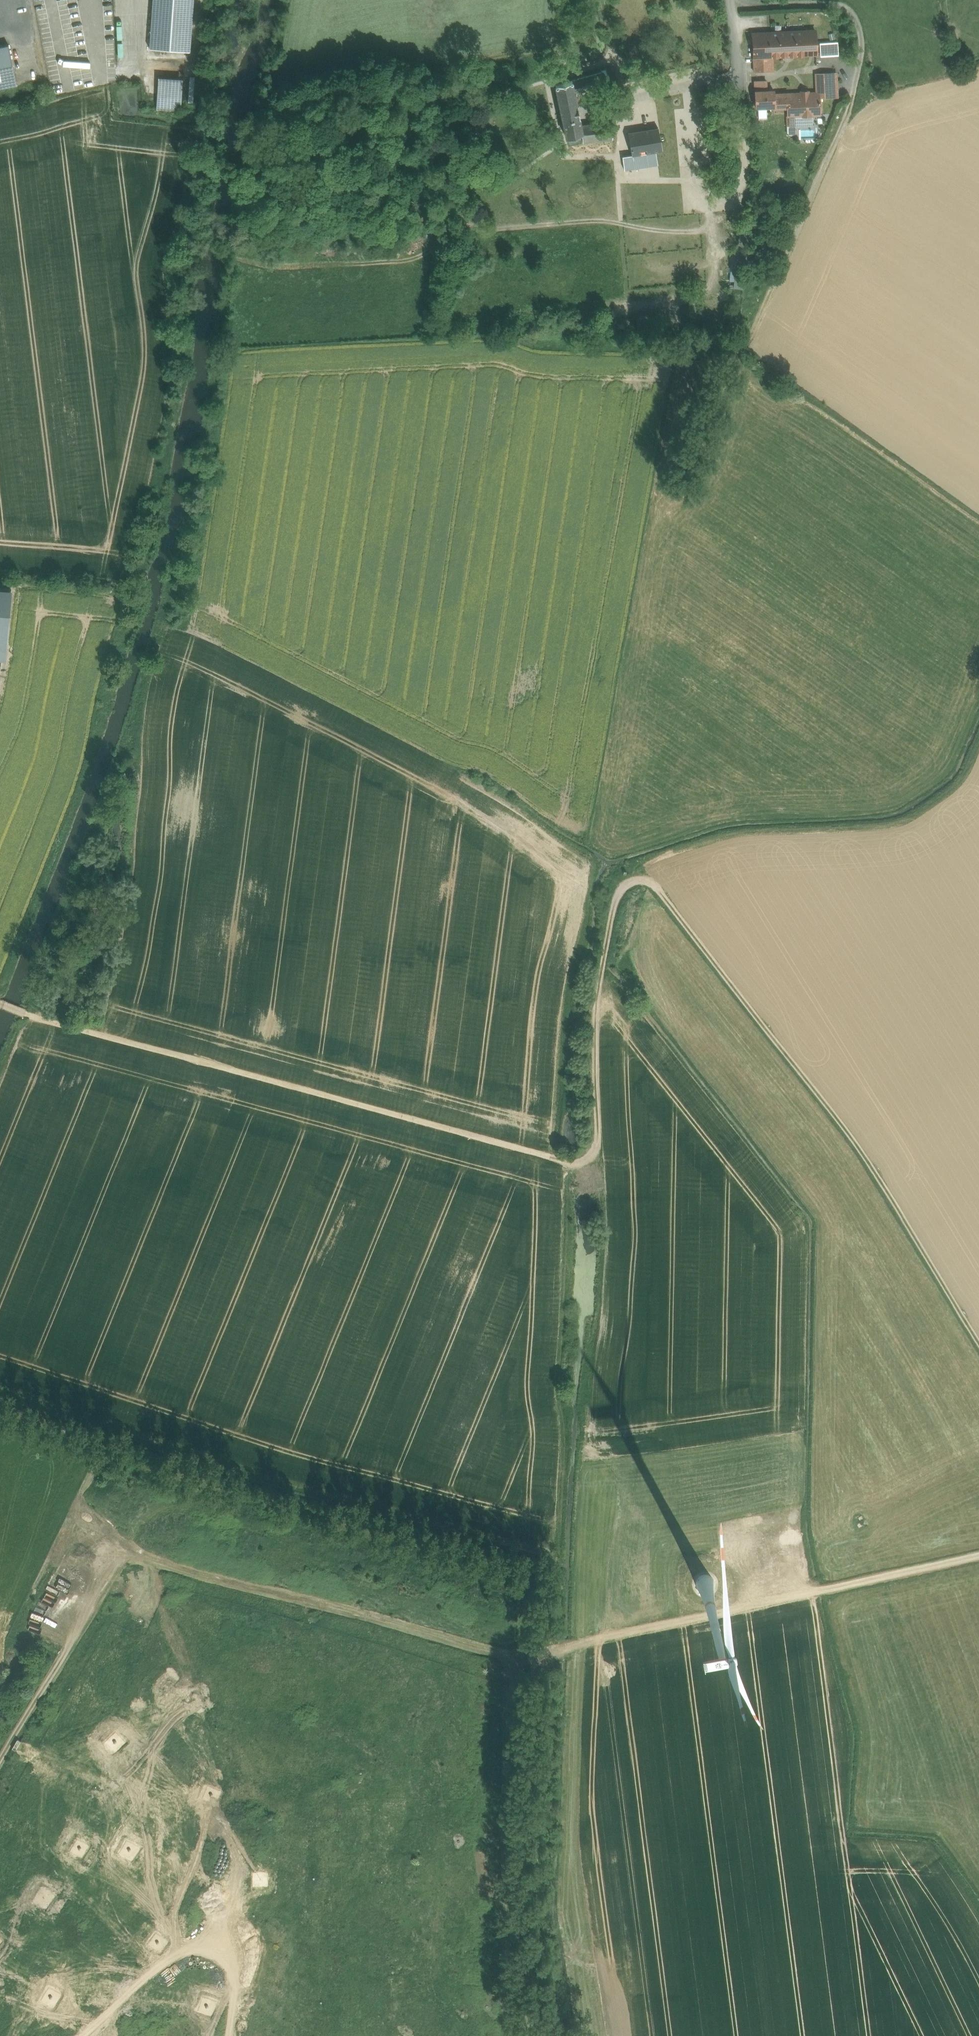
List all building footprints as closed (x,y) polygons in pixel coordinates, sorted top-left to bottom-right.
[(150,49),(190,51),(193,0),(154,0),(150,49)] [(814,33),(746,36),(748,74),(777,73),(776,59),(815,57),(814,33)] [(0,47),(0,88),(17,84),(9,45),(0,47)] [(572,82),(556,87),(565,142),(581,138),(582,145),(611,141),(612,126),(582,125),(577,96),(610,89),(605,74),(573,84),(572,82)] [(810,92),(784,93),(784,110),(785,121),(817,120),(816,101),(836,100),(835,74),(809,75),(810,92)] [(183,79),(159,77),(157,108),(181,110),(183,79)] [(755,108),(784,110),(784,93),(770,94),(769,88),(754,92),(755,108)] [(650,143),(629,146),(630,156),(621,158),(624,175),(655,170),(650,143)] [(0,586),(0,657),(8,658),(14,587),(0,586)] [(71,1607),(71,1593),(60,1593),(60,1606),(71,1607)]
